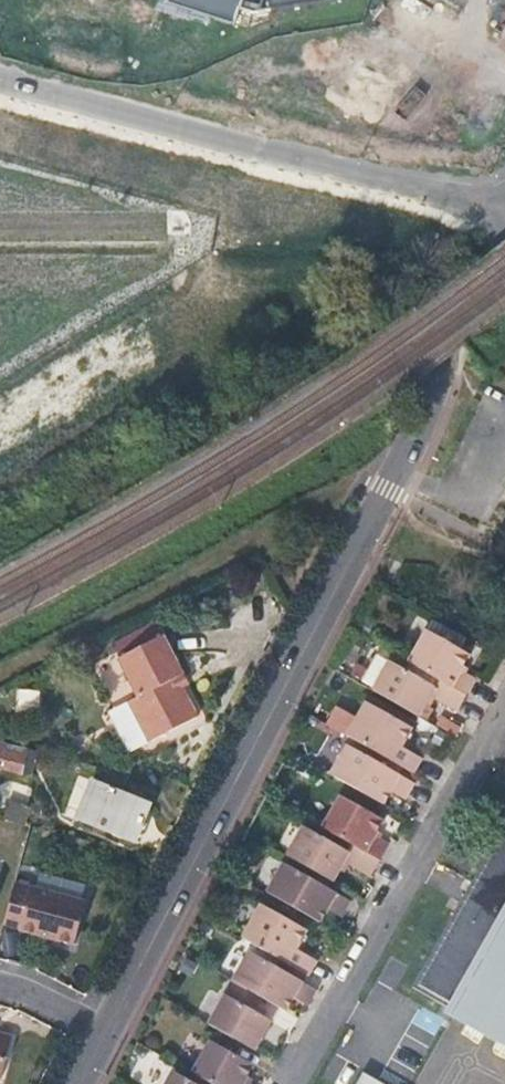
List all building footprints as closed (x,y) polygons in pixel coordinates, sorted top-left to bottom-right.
[(163,5),(232,27),(237,10),(250,15),(339,1),(339,0),(165,0),(163,5)] [(475,694),(482,680),(469,673),(479,655),(436,631),(417,662),(448,679),(475,694)] [(175,681),(184,676),(164,638),(118,663),(139,701),(130,707),(132,711),(150,741),(152,746),(200,719),(184,690),(181,692),(175,681)] [(383,688),(398,662),(383,654),(368,680),(383,688)] [(465,711),(475,694),(448,679),(443,687),(399,662),(398,662),(383,688),(382,690),(427,717),(440,696),(465,711)] [(190,687),(184,676),(175,681),(181,692),(184,690),(190,687)] [(345,704),(334,722),(421,773),(429,758),(408,747),(419,730),(373,703),(366,716),(345,704)] [(150,741),(132,711),(117,721),(134,750),(150,741)] [(468,728),(446,716),(441,725),(464,737),(468,728)] [(0,745),(0,769),(39,780),(45,756),(0,745)] [(357,745),(339,775),(390,804),(400,790),(412,798),(421,782),(357,745)] [(102,786),(86,822),(134,844),(151,807),(102,786)] [(349,795),(329,828),(360,846),(387,861),(396,847),(381,838),(392,820),(349,795)] [(18,803),(13,822),(28,826),(33,806),(18,803)] [(500,823),(407,989),(463,1020),(485,981),(504,993),(504,826),(500,823)] [(311,827),(294,856),(340,882),(352,861),(378,876),(387,861),(360,846),(356,852),(311,827)] [(291,864),(274,892),(328,922),(336,909),(348,915),(357,900),(291,864)] [(14,886),(3,928),(75,947),(85,905),(14,886)] [(268,905),(248,938),(315,976),(324,961),(304,949),(313,931),(268,905)] [(256,951),(239,981),(270,998),(294,1011),(301,999),(313,1005),(323,988),(311,983),(256,951)] [(239,981),(214,1023),(261,1050),(279,1021),(263,1010),(270,998),(239,981)] [(463,1020),(460,1026),(504,1051),(504,993),(485,981),(463,1020)] [(1,1082),(13,1039),(0,1036),(0,1082),(1,1082)] [(219,1083),(254,1083),(252,1082),(262,1066),(217,1041),(199,1072),(219,1083)] [(173,1083),(203,1083),(180,1071),(173,1083)] [(355,1083),(382,1083),(362,1072),(355,1083)]
